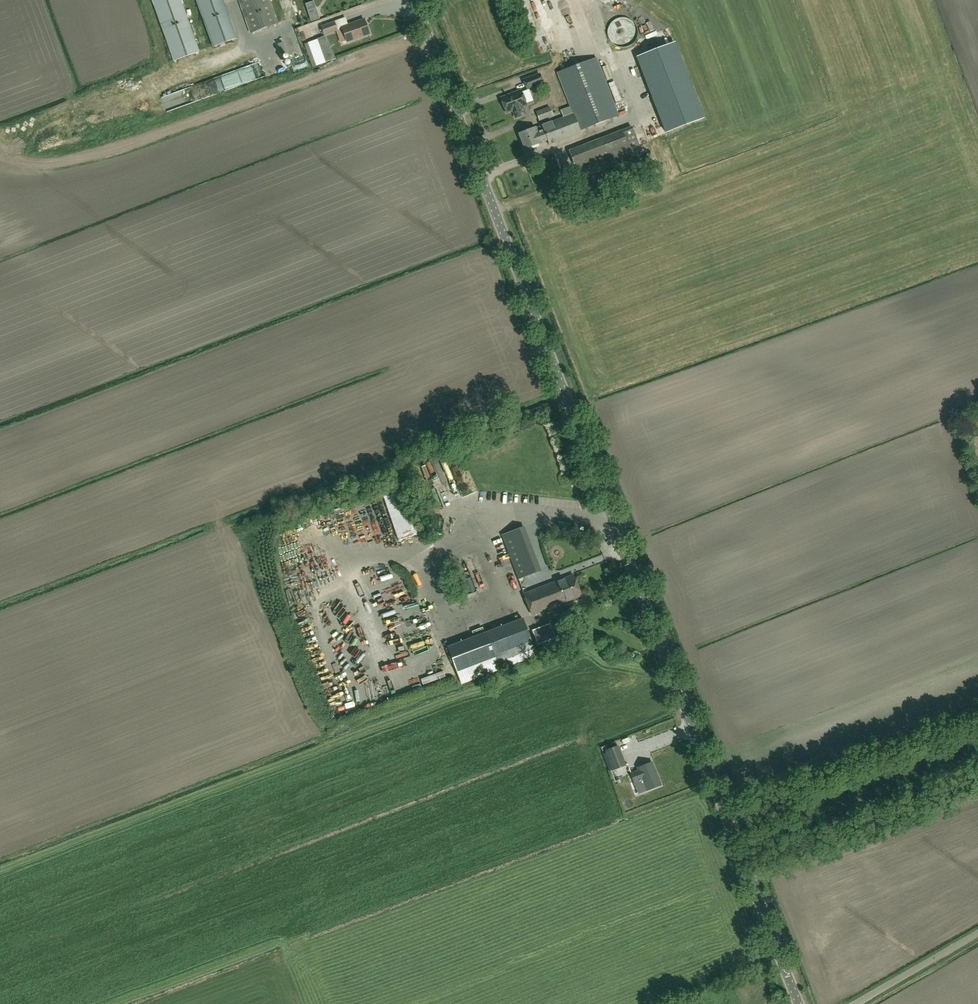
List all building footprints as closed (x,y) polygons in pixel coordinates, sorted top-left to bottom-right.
[(174,61),(199,52),(180,0),(152,0),(174,61)] [(222,0),(196,0),(213,46),(236,38),(222,0)] [(251,32),(277,23),(269,0),(239,0),(251,32)] [(608,28),(608,33),(608,37),(610,42),(614,45),(618,47),(623,48),(627,47),(631,45),(635,42),(637,37),(638,33),(637,28),(635,24),(631,20),(627,18),(623,18),(618,18),(614,21),(610,24),(608,28)] [(342,28),(347,42),(369,34),(364,20),(342,28)] [(334,22),(321,27),(324,35),(337,30),(334,22)] [(666,133),(703,118),(674,43),(637,57),(666,133)] [(561,111),(563,117),(536,128),(535,127),(519,134),(525,150),(541,143),(541,142),(547,140),(549,146),(581,133),(580,131),(619,116),(597,58),(557,73),(570,107),(561,111)] [(524,81),(527,89),(543,83),(540,75),(524,81)] [(521,91),(501,99),(502,101),(501,103),(503,107),(504,108),(506,113),(513,110),(516,118),(525,114),(522,107),(526,105),(521,91)] [(539,120),(553,115),(550,108),(536,113),(539,120)] [(613,171),(644,159),(632,128),(569,152),(577,173),(609,161),(613,171)] [(577,196),(585,193),(580,182),(573,185),(577,196)] [(407,489),(388,494),(403,541),(421,535),(407,489)] [(371,507),(365,508),(368,519),(374,518),(371,507)] [(321,518),(316,521),(320,528),(325,526),(321,518)] [(538,571),(522,529),(501,536),(518,579),(538,571)] [(307,533),(310,542),(320,539),(317,530),(307,533)] [(341,571),(355,569),(354,561),(340,564),(341,571)] [(534,590),(524,594),(532,614),(565,602),(582,596),(580,591),(574,575),(564,579),(534,590)] [(469,595),(477,592),(471,578),(464,580),(469,595)] [(319,581),(294,590),(296,596),(322,587),(319,581)] [(537,655),(534,650),(523,618),(484,633),(482,627),(472,631),(474,637),(447,647),(461,684),(537,655)] [(550,624),(532,631),(537,645),(556,639),(550,624)] [(619,745),(607,750),(604,751),(612,771),(626,765),(619,745)] [(647,791),(661,785),(652,762),(638,768),(639,771),(631,774),(634,782),(642,779),(644,783),(646,783),(648,789),(646,790),(647,791)]
